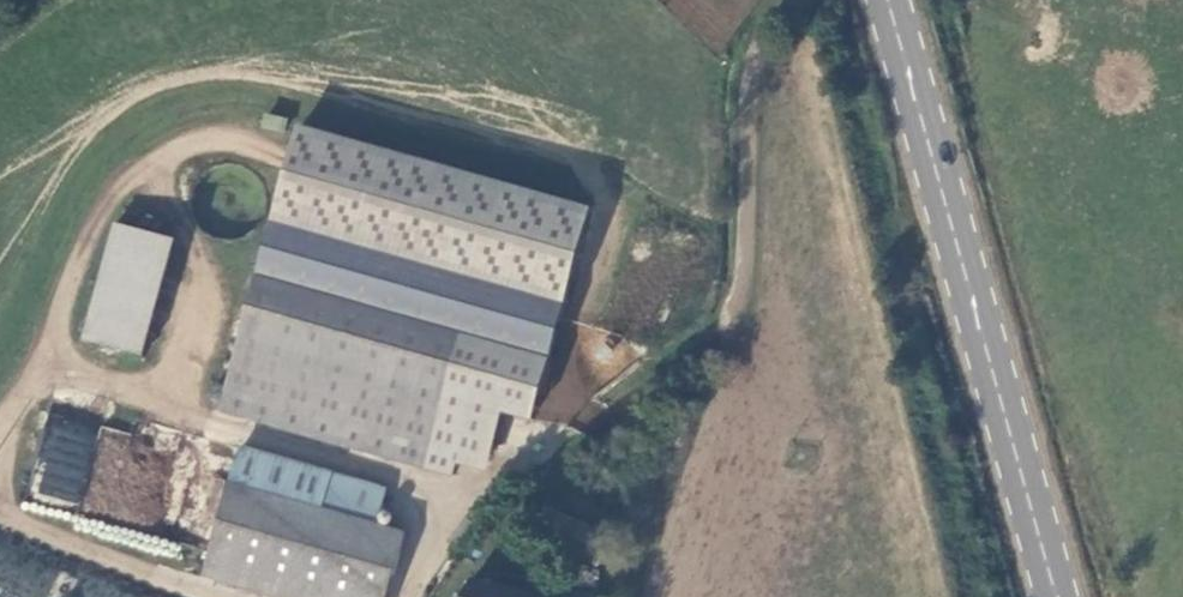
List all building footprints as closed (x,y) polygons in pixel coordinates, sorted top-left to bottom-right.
[(295,126),(268,223),(561,304),(587,208),(295,126)] [(260,224),(265,212),(266,199),(263,186),(255,175),(244,167),(231,164),(219,164),(207,169),(198,177),(191,187),(188,199),(189,212),(194,223),(202,232),(213,239),(225,241),(238,240),(250,234),(260,224)] [(561,304),(268,223),(221,397),(454,463),(484,471),(499,414),(528,422),(561,304)] [(114,224),(80,340),(139,357),(173,241),(114,224)] [(451,476),(454,463),(221,397),(217,412),(451,476)] [(36,497),(84,502),(91,428),(43,423),(36,497)] [(229,483),(374,525),(384,489),(239,447),(229,483)] [(374,525),(229,483),(203,574),(281,596),(384,596),(403,534),(374,525)] [(600,574),(570,567),(565,578),(596,587),(600,574)] [(463,596),(530,596),(475,581),(470,585),(463,596)]
